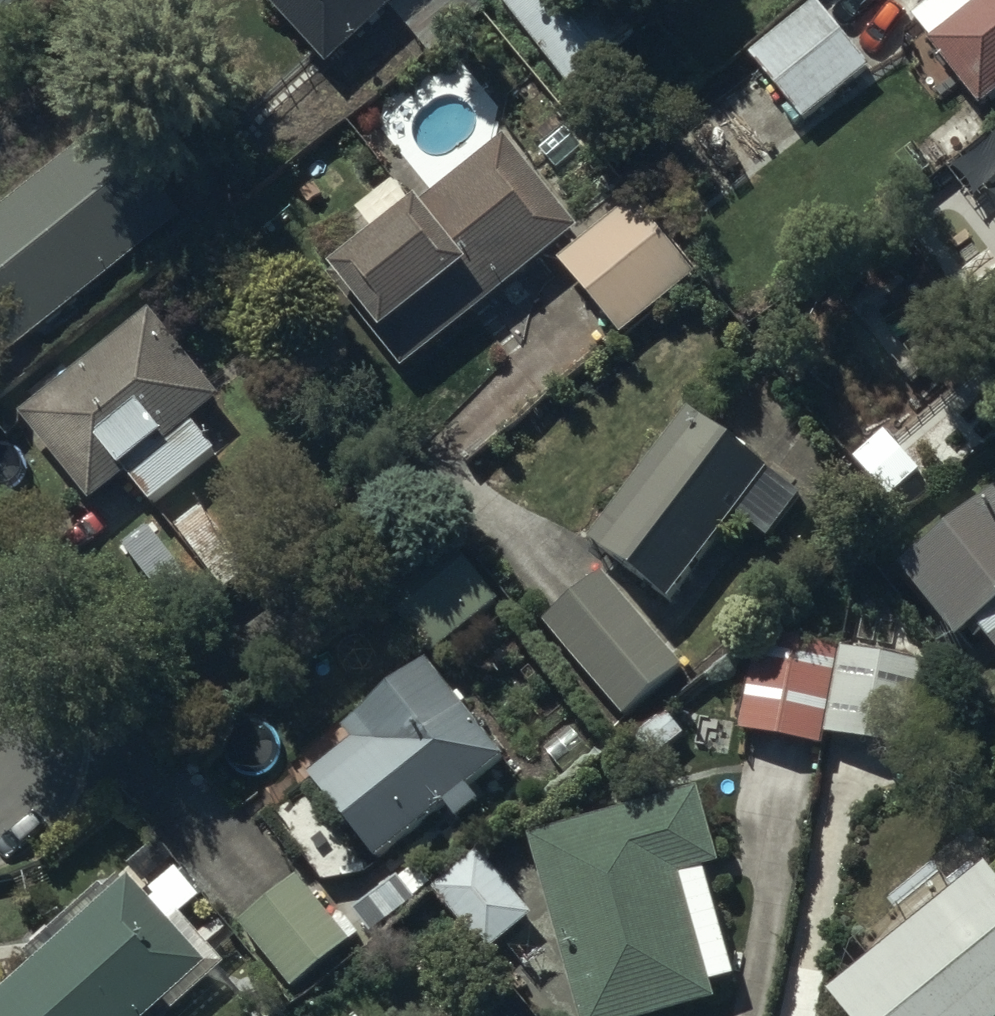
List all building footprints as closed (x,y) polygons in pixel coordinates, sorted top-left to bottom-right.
[(327,68),(400,0),(264,0),(327,68)] [(912,18),(931,41),(928,43),(983,112),(994,103),(994,0),(934,0),(912,18)] [(813,3),(749,57),(805,124),(869,70),(813,3)] [(104,133),(0,215),(0,362),(184,216),(112,126),(104,133)] [(580,229),(504,135),(332,273),(374,326),(367,331),(401,373),(580,229)] [(635,201),(559,261),(621,339),(696,279),(635,201)] [(221,397),(151,311),(20,417),(91,504),(125,476),(150,506),(217,451),(192,420),(221,397)] [(802,497),(689,412),(589,543),(668,603),(735,516),(768,541),(802,497)] [(901,566),(958,642),(976,626),(994,650),(994,495),(901,566)] [(253,569),(204,507),(176,530),(224,592),(253,569)] [(450,539),(381,594),(431,657),(501,602),(450,539)] [(603,573),(544,623),(624,719),(683,670),(603,573)] [(826,735),(841,649),(758,633),(739,732),(824,747),(826,735)] [(841,649),(826,735),(913,752),(929,666),(841,649)] [(352,742),(310,778),(377,862),(393,849),(400,857),(418,843),(411,834),(446,806),(459,822),(481,803),(469,787),(504,759),(426,662),(342,731),(352,742)] [(530,837),(579,1015),(662,1015),(716,1001),(711,985),(734,979),(704,871),(719,866),(700,789),(530,837)] [(534,918),(479,853),(435,888),(488,954),(534,918)] [(828,994),(846,1015),(994,1015),(994,876),(987,867),(828,994)] [(128,880),(0,996),(0,1015),(148,1015),(164,1002),(175,1013),(226,965),(182,915),(203,896),(180,870),(146,900),(128,880)] [(349,944),(299,878),(238,923),(291,991),(349,944)]
